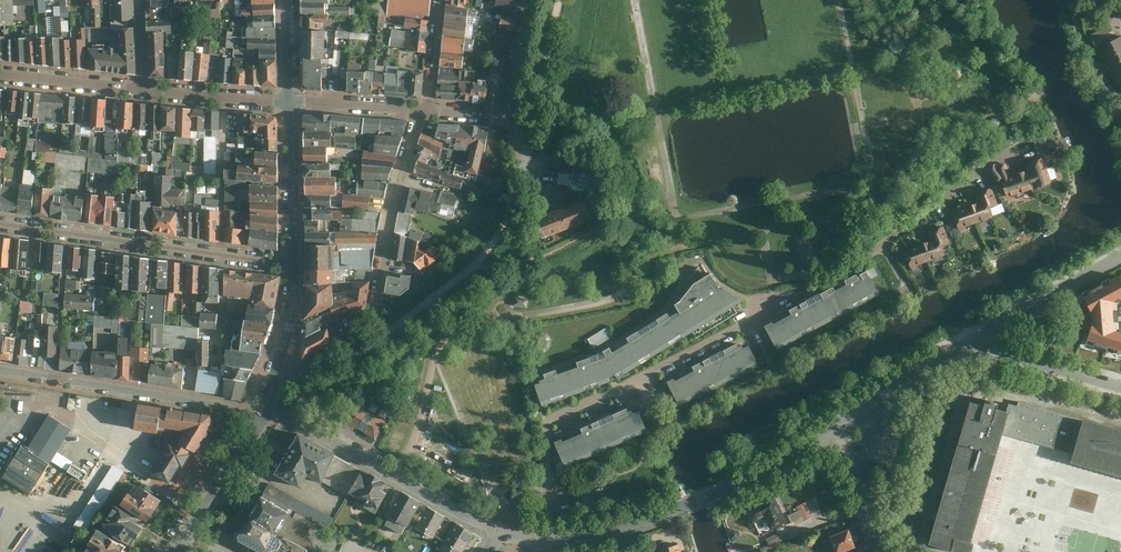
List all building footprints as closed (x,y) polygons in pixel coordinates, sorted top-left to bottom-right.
[(13,0),(0,0),(0,25),(14,24),(13,6),(13,0)] [(45,0),(36,0),(36,5),(36,7),(39,7),(40,14),(46,14),(45,2),(45,0)] [(99,0),(86,0),(86,8),(90,7),(91,26),(101,25),(99,0)] [(132,0),(110,0),(111,21),(133,20),(132,0)] [(388,0),(369,0),(369,13),(388,14),(388,0)] [(388,14),(430,15),(431,0),(388,0),(388,14)] [(494,6),(514,9),(516,0),(495,0),(494,6)] [(325,2),(302,1),(302,13),(324,14),(325,2)] [(276,15),(276,3),(253,3),(254,16),(276,15)] [(446,5),(445,21),(466,24),(468,7),(446,5)] [(348,6),(329,6),(329,15),(348,15),(348,6)] [(302,13),(302,30),(319,30),(319,22),(327,22),(327,14),(324,14),(302,13)] [(276,15),(254,16),(254,27),(277,26),(276,15)] [(516,18),(501,16),(499,28),(514,31),(516,18)] [(146,20),(147,32),(163,31),(172,31),(171,18),(146,20)] [(407,29),(427,31),(428,21),(405,18),(403,29),(407,29)] [(445,21),(443,36),(465,38),(466,24),(445,21)] [(249,37),(277,38),(277,26),(254,27),(247,27),(247,36),(249,37)] [(136,74),(133,27),(118,27),(119,46),(88,47),(89,69),(136,74)] [(392,29),(390,38),(426,42),(427,31),(407,29),(406,31),(392,29)] [(511,31),(499,29),(497,35),(510,38),(511,31)] [(302,30),(302,58),(322,58),(322,30),(319,30),(302,30)] [(164,78),(165,52),(163,31),(147,32),(149,76),(164,78)] [(510,38),(497,35),(496,42),(509,44),(510,38)] [(36,37),(37,64),(48,65),(47,36),(36,37)] [(60,36),(47,36),(48,65),(61,66),(60,40),(60,36)] [(441,51),(463,54),(463,50),(465,51),(467,49),(467,44),(473,44),(473,39),(465,38),(443,36),(441,51)] [(1095,50),(1099,59),(1102,57),(1120,94),(1120,36),(1095,50)] [(16,62),(15,37),(3,37),(4,60),(16,62)] [(25,62),(24,37),(15,37),(16,62),(25,62)] [(36,37),(24,37),(25,62),(37,64),(36,37)] [(248,48),(261,49),(277,50),(277,38),(249,37),(248,48)] [(425,52),(426,42),(390,38),(388,47),(425,52)] [(85,39),(72,40),(72,67),(87,69),(85,39)] [(60,40),(61,66),(72,67),(72,40),(60,40)] [(509,44),(496,42),(495,48),(508,50),(509,44)] [(508,50),(495,48),(494,55),(500,56),(506,57),(508,50)] [(261,58),(277,58),(277,50),(261,49),(261,58)] [(180,50),(179,53),(178,79),(193,80),(194,53),(194,51),(180,50)] [(441,51),(439,66),(461,68),(463,54),(441,51)] [(178,79),(179,53),(165,52),(164,78),(178,79)] [(194,53),(193,80),(207,81),(208,54),(194,53)] [(220,55),(208,54),(207,81),(218,82),(220,57),(220,55)] [(234,56),(234,58),(232,83),(248,85),(249,64),(249,57),(234,56)] [(490,72),(505,75),(509,58),(506,57),(500,56),(498,66),(491,64),(490,72)] [(220,57),(218,82),(232,83),(234,58),(220,57)] [(277,58),(261,58),(261,64),(262,86),(278,87),(277,58)] [(322,58),(302,58),(302,90),(322,91),(322,78),(333,78),(333,64),(322,64),(322,58)] [(248,85),(262,86),(261,64),(249,64),(248,85)] [(438,69),(437,85),(456,86),(457,80),(458,70),(438,69)] [(394,96),(406,97),(409,72),(396,70),(396,74),(394,96)] [(358,93),(359,71),(344,71),(343,91),(358,93)] [(358,93),(369,93),(371,72),(359,71),(358,93)] [(382,94),(384,73),(371,72),(369,93),(382,94)] [(421,98),(423,73),(409,72),(406,97),(421,98)] [(499,105),(505,75),(490,72),(487,83),(484,102),(499,105)] [(382,94),(394,96),(396,74),(384,73),(382,94)] [(484,102),(487,83),(485,83),(485,81),(477,79),(476,82),(472,81),(470,101),(484,102)] [(470,101),(472,81),(457,80),(456,86),(455,100),(470,101)] [(456,86),(437,85),(436,98),(455,100),(456,86)] [(18,111),(20,91),(7,90),(5,109),(18,111)] [(30,92),(20,91),(18,111),(17,118),(28,119),(28,117),(30,92)] [(30,92),(28,117),(38,118),(40,93),(30,92)] [(64,95),(40,93),(38,118),(38,122),(62,123),(64,95)] [(78,97),(64,95),(62,123),(76,124),(78,97)] [(91,98),(78,97),(76,124),(90,125),(91,98)] [(91,98),(90,125),(89,130),(104,131),(105,100),(91,98)] [(119,101),(105,100),(104,131),(117,132),(117,128),(119,101)] [(119,101),(117,128),(133,129),(134,103),(119,101)] [(149,104),(134,103),(133,129),(148,130),(149,104)] [(161,105),(149,104),(148,130),(152,130),(151,139),(160,140),(160,130),(161,105)] [(161,105),(160,130),(175,131),(177,107),(161,105)] [(192,108),(177,107),(175,131),(175,137),(191,137),(191,131),(192,108)] [(192,108),(191,131),(206,131),(206,110),(192,108)] [(220,111),(206,110),(206,131),(205,137),(220,137),(220,111)] [(252,128),(253,114),(238,113),(238,132),(252,132),(252,128)] [(263,128),(263,138),(278,139),(279,114),(253,114),(252,128),(263,128)] [(329,116),(303,116),(303,133),(329,133),(329,126),(329,116)] [(359,119),(329,116),(329,126),(358,129),(359,119)] [(378,136),(379,120),(363,119),(362,135),(378,136)] [(390,137),(392,121),(379,120),(378,136),(390,137)] [(390,137),(401,137),(408,121),(392,121),(390,137)] [(491,129),(437,123),(433,137),(444,142),(441,149),(452,152),(453,149),(468,151),(464,165),(451,161),(447,173),(442,172),(439,179),(444,181),(443,183),(461,189),(463,184),(475,188),(476,182),(484,183),(487,171),(479,169),(483,151),(486,152),(491,129)] [(329,133),(303,133),(304,147),(326,147),(329,147),(329,133)] [(424,133),(418,144),(432,151),(438,154),(441,149),(444,142),(433,137),(424,133)] [(360,151),(363,151),(396,153),(401,137),(390,137),(378,136),(362,135),(360,151)] [(109,136),(107,158),(100,158),(101,157),(93,156),(92,173),(120,174),(123,137),(109,136)] [(355,138),(334,137),(333,148),(354,149),(355,138)] [(31,138),(30,149),(37,150),(38,138),(31,138)] [(278,139),(263,138),(263,150),(279,151),(278,139)] [(59,166),(88,171),(90,156),(64,151),(64,148),(63,148),(62,152),(54,150),(55,142),(40,139),(37,151),(40,152),(39,159),(59,163),(59,166)] [(432,151),(418,144),(410,157),(426,163),(432,151)] [(326,147),(304,147),(304,163),(327,163),(326,147)] [(279,153),(256,151),(256,165),(279,167),(279,153)] [(362,168),(392,170),(396,153),(363,151),(362,168)] [(154,153),(154,165),(163,165),(163,153),(154,153)] [(426,163),(410,157),(406,171),(438,181),(439,179),(442,172),(442,170),(426,163)] [(1025,171),(1011,176),(1005,163),(996,166),(995,165),(986,172),(1006,198),(1051,183),(1042,158),(1022,164),(1025,171)] [(327,163),(304,163),(305,177),(330,177),(329,163),(327,163)] [(279,182),(278,167),(240,164),(238,179),(247,180),(262,181),(279,182)] [(574,204),(534,219),(541,238),(593,219),(586,200),(584,195),(592,188),(592,178),(587,170),(583,167),(574,166),(565,173),(558,172),(557,185),(563,185),(570,195),(574,195),(574,204)] [(362,168),(361,180),(388,183),(392,170),(362,168)] [(156,187),(154,208),(160,209),(160,206),(168,207),(169,206),(168,204),(172,204),(178,205),(185,205),(186,190),(171,189),(172,177),(171,176),(157,175),(156,176),(156,187)] [(330,177),(305,177),(305,195),(330,195),(335,195),(335,177),(330,177)] [(226,179),(226,211),(235,211),(235,190),(247,190),(247,180),(238,179),(226,179)] [(358,182),(356,195),(385,197),(386,185),(358,182)] [(20,184),(19,188),(17,213),(32,215),(35,186),(20,184)] [(251,184),(252,203),(279,205),(278,186),(251,184)] [(2,186),(0,199),(0,211),(17,213),(19,188),(2,186)] [(53,188),(35,186),(32,215),(49,217),(52,195),(53,188)] [(436,194),(405,186),(400,212),(411,215),(413,215),(414,209),(453,218),(459,196),(441,190),(437,202),(433,201),(436,194)] [(976,203),(950,212),(957,231),(992,217),(989,208),(997,205),(991,189),(973,195),(976,203)] [(127,194),(126,213),(125,228),(135,229),(136,201),(137,194),(127,194)] [(84,199),(52,195),(49,217),(81,222),(84,199)] [(330,195),(305,195),(305,208),(330,208),(330,195)] [(369,197),(342,195),(341,207),(368,209),(369,197)] [(113,211),(114,201),(86,199),(84,222),(112,225),(113,211)] [(152,202),(136,201),(135,229),(150,231),(152,202)] [(252,216),(279,218),(279,205),(252,203),(252,216)] [(177,212),(177,235),(185,236),(185,213),(185,205),(178,205),(178,207),(181,208),(181,211),(183,211),(183,213),(177,212)] [(154,208),(153,231),(166,233),(169,234),(170,211),(167,210),(160,209),(154,208)] [(330,208),(305,208),(306,220),(326,220),(330,220),(330,208)] [(195,213),(194,223),(196,223),(195,238),(203,239),(204,222),(202,222),(202,214),(198,214),(198,211),(195,210),(195,213)] [(126,213),(113,211),(112,225),(125,228),(126,213)] [(170,211),(169,234),(177,235),(177,212),(171,211),(170,211)] [(202,214),(202,222),(204,222),(203,239),(218,241),(219,212),(202,211),(202,214)] [(226,211),(226,225),(236,225),(235,211),(226,211)] [(185,213),(185,236),(195,238),(196,223),(194,223),(195,213),(190,213),(185,212),(185,213)] [(362,212),(362,220),(380,220),(381,213),(362,212)] [(400,212),(395,235),(407,237),(419,242),(430,246),(433,237),(409,228),(411,215),(400,212)] [(252,231),(279,234),(279,218),(252,216),(252,231)] [(339,218),(339,232),(378,233),(380,220),(362,220),(339,218)] [(326,220),(306,220),(306,233),(325,233),(326,220)] [(929,242),(904,251),(910,268),(944,256),(941,247),(950,244),(943,226),(925,233),(929,242)] [(241,244),(242,230),(227,228),(226,243),(241,244)] [(250,246),(279,251),(279,234),(252,231),(250,246)] [(378,233),(339,232),(336,232),(336,245),(340,245),(376,243),(378,233)] [(325,233),(306,233),(306,246),(329,246),(328,233),(325,233)] [(391,260),(404,261),(407,237),(395,235),(391,260)] [(0,237),(0,266),(10,268),(13,239),(0,237)] [(419,242),(407,237),(404,261),(412,263),(420,271),(443,254),(432,246),(430,246),(419,242)] [(29,241),(13,239),(10,268),(26,269),(29,241)] [(46,244),(35,243),(33,262),(44,263),(46,244)] [(350,269),(355,270),(370,269),(372,269),(376,243),(340,245),(340,266),(350,266),(350,269)] [(63,245),(46,244),(44,263),(44,272),(61,273),(63,245)] [(329,246),(306,246),(305,271),(329,270),(350,269),(350,266),(340,266),(338,266),(337,257),(330,257),(331,245),(329,246)] [(82,248),(69,246),(68,271),(80,272),(82,248)] [(97,251),(83,248),(81,279),(95,280),(97,251)] [(115,255),(102,253),(100,274),(113,274),(113,265),(115,265),(115,255)] [(115,288),(130,289),(131,257),(116,255),(115,288)] [(150,289),(151,260),(131,257),(130,289),(150,289)] [(150,289),(167,290),(168,262),(151,260),(150,289)] [(182,293),(183,264),(168,262),(167,290),(167,292),(182,293)] [(186,293),(200,293),(201,266),(187,265),(186,293)] [(219,269),(203,266),(202,303),(219,303),(219,269)] [(250,300),(255,273),(226,269),(225,296),(250,300)] [(355,270),(356,282),(370,282),(370,269),(355,270)] [(329,270),(305,271),(304,286),(329,284),(329,270)] [(778,350),(880,295),(868,272),(859,277),(857,275),(846,282),(848,286),(836,292),(834,288),(790,312),(792,316),(774,326),(773,324),(765,328),(778,350)] [(249,306),(276,310),(282,277),(255,273),(250,300),(249,306)] [(401,279),(389,276),(386,295),(398,297),(410,289),(411,276),(401,275),(401,279)] [(533,387),(540,408),(612,380),(743,303),(722,292),(710,275),(694,285),(682,302),(674,306),(679,314),(670,319),(666,314),(625,341),(628,345),(612,354),(609,350),(596,357),(575,364),(577,369),(558,376),(556,371),(542,377),(543,382),(537,384),(538,386),(533,387)] [(1120,356),(1120,330),(1119,330),(1118,317),(1116,305),(1120,302),(1120,279),(1119,276),(1082,295),(1094,316),(1094,325),(1086,345),(1120,356)] [(323,309),(328,322),(363,311),(367,307),(372,281),(370,282),(356,282),(350,283),(351,291),(350,293),(333,297),(334,305),(323,309)] [(329,284),(304,286),(301,320),(323,309),(334,305),(333,297),(333,284),(329,284)] [(58,306),(59,295),(44,293),(43,305),(58,306)] [(79,295),(77,309),(81,309),(94,310),(95,293),(90,293),(90,295),(79,295)] [(65,294),(64,308),(77,309),(79,295),(65,294)] [(164,326),(166,296),(148,295),(148,297),(140,297),(138,323),(152,324),(164,326)] [(528,300),(515,298),(514,306),(526,309),(528,300)] [(26,310),(34,311),(35,302),(27,301),(26,310)] [(249,306),(247,322),(273,325),(274,319),(276,310),(249,306)] [(301,320),(302,341),(328,329),(333,326),(332,323),(329,324),(328,322),(323,309),(301,320)] [(218,314),(202,313),(201,329),(217,330),(218,314)] [(233,344),(231,351),(261,356),(263,346),(266,346),(273,325),(247,322),(227,319),(226,326),(228,327),(226,343),(233,344)] [(149,355),(162,356),(163,348),(197,351),(199,329),(164,326),(152,324),(149,355)] [(42,325),(41,356),(46,357),(55,358),(57,326),(42,325)] [(588,335),(593,345),(613,335),(608,325),(588,335)] [(302,341),(303,360),(330,346),(328,329),(302,341)] [(30,340),(29,355),(36,355),(40,356),(41,331),(31,330),(31,331),(31,332),(30,340)] [(13,360),(12,364),(27,366),(29,355),(30,340),(31,332),(26,331),(26,340),(16,338),(13,360)] [(13,360),(16,338),(0,335),(0,359),(13,360)] [(128,339),(119,339),(117,380),(129,382),(130,357),(127,357),(128,339)] [(209,341),(199,341),(199,368),(208,368),(209,341)] [(679,406),(759,367),(749,348),(744,350),(742,347),(738,349),(736,345),(692,369),(695,373),(676,382),(674,380),(667,384),(679,406)] [(89,352),(61,348),(58,373),(87,376),(89,352)] [(149,349),(132,348),(131,382),(147,384),(149,349)] [(226,365),(255,371),(261,356),(231,351),(226,351),(226,365)] [(118,354),(92,352),(90,377),(116,380),(118,354)] [(225,378),(250,383),(255,371),(226,365),(225,378)] [(169,369),(152,366),(149,386),(166,388),(169,369)] [(186,371),(169,369),(166,388),(184,390),(186,371)] [(224,376),(200,371),(196,392),(223,397),(224,376)] [(250,383),(225,378),(226,397),(242,401),(250,383)] [(16,401),(18,387),(0,384),(0,398),(16,401)] [(100,399),(79,395),(76,415),(105,420),(106,411),(98,410),(100,399)] [(165,406),(165,402),(143,398),(139,425),(162,428),(162,422),(165,406)] [(1083,421),(1084,421),(1019,402),(1018,406),(1015,414),(1007,411),(996,409),(998,403),(985,400),(983,405),(970,401),(962,428),(929,543),(952,549),(952,550),(958,551),(971,551),(973,543),(970,542),(996,452),(1001,433),(1003,426),(1036,435),(1034,443),(1073,454),(1071,462),(1120,476),(1120,432),(1083,421)] [(172,407),(165,406),(162,422),(189,426),(181,440),(173,436),(164,449),(167,451),(156,468),(173,479),(184,460),(187,462),(195,450),(192,448),(194,444),(200,447),(218,416),(215,409),(173,403),(172,407)] [(1018,406),(1009,404),(1007,411),(1015,414),(1018,406)] [(385,422),(355,405),(345,421),(375,439),(385,422)] [(568,469),(646,432),(638,414),(633,416),(632,413),(627,415),(625,411),(579,431),(581,436),(561,445),(560,442),(553,445),(561,463),(558,465),(558,479),(569,474),(568,469)] [(30,497),(71,431),(48,417),(27,450),(23,447),(3,480),(30,497)] [(1003,426),(1001,433),(1034,443),(1036,435),(1003,426)] [(338,458),(298,436),(282,464),(311,480),(322,487),(324,483),(338,458)] [(363,471),(338,458),(324,483),(348,497),(349,495),(360,476),(363,471)] [(1052,466),(1024,459),(1021,470),(1049,477),(1052,466)] [(303,494),(311,480),(282,464),(274,478),(303,494)] [(123,473),(111,465),(72,525),(84,532),(123,473)] [(364,478),(360,476),(349,495),(368,506),(365,510),(378,516),(389,496),(385,495),(389,486),(366,474),(364,478)] [(313,546),(312,541),(306,538),(311,528),(286,514),(294,498),(271,484),(237,545),(250,551),(310,551),(313,546)] [(160,503),(136,489),(123,510),(147,525),(160,503)] [(409,530),(423,505),(401,493),(388,518),(390,519),(386,527),(403,536),(408,529),(409,530)] [(788,519),(775,493),(744,506),(752,522),(765,516),(771,528),(788,519)] [(796,505),(798,509),(789,514),(794,524),(812,515),(805,501),(796,505)] [(145,527),(115,509),(103,529),(132,547),(145,527)] [(435,540),(446,519),(428,509),(417,530),(435,540)] [(475,535),(457,524),(439,551),(464,551),(475,535)] [(850,525),(831,531),(837,551),(851,547),(857,545),(850,525)] [(779,531),(766,537),(770,546),(783,540),(779,531)] [(98,534),(86,551),(127,551),(98,534)] [(659,548),(660,551),(680,551),(677,543),(659,548)]
